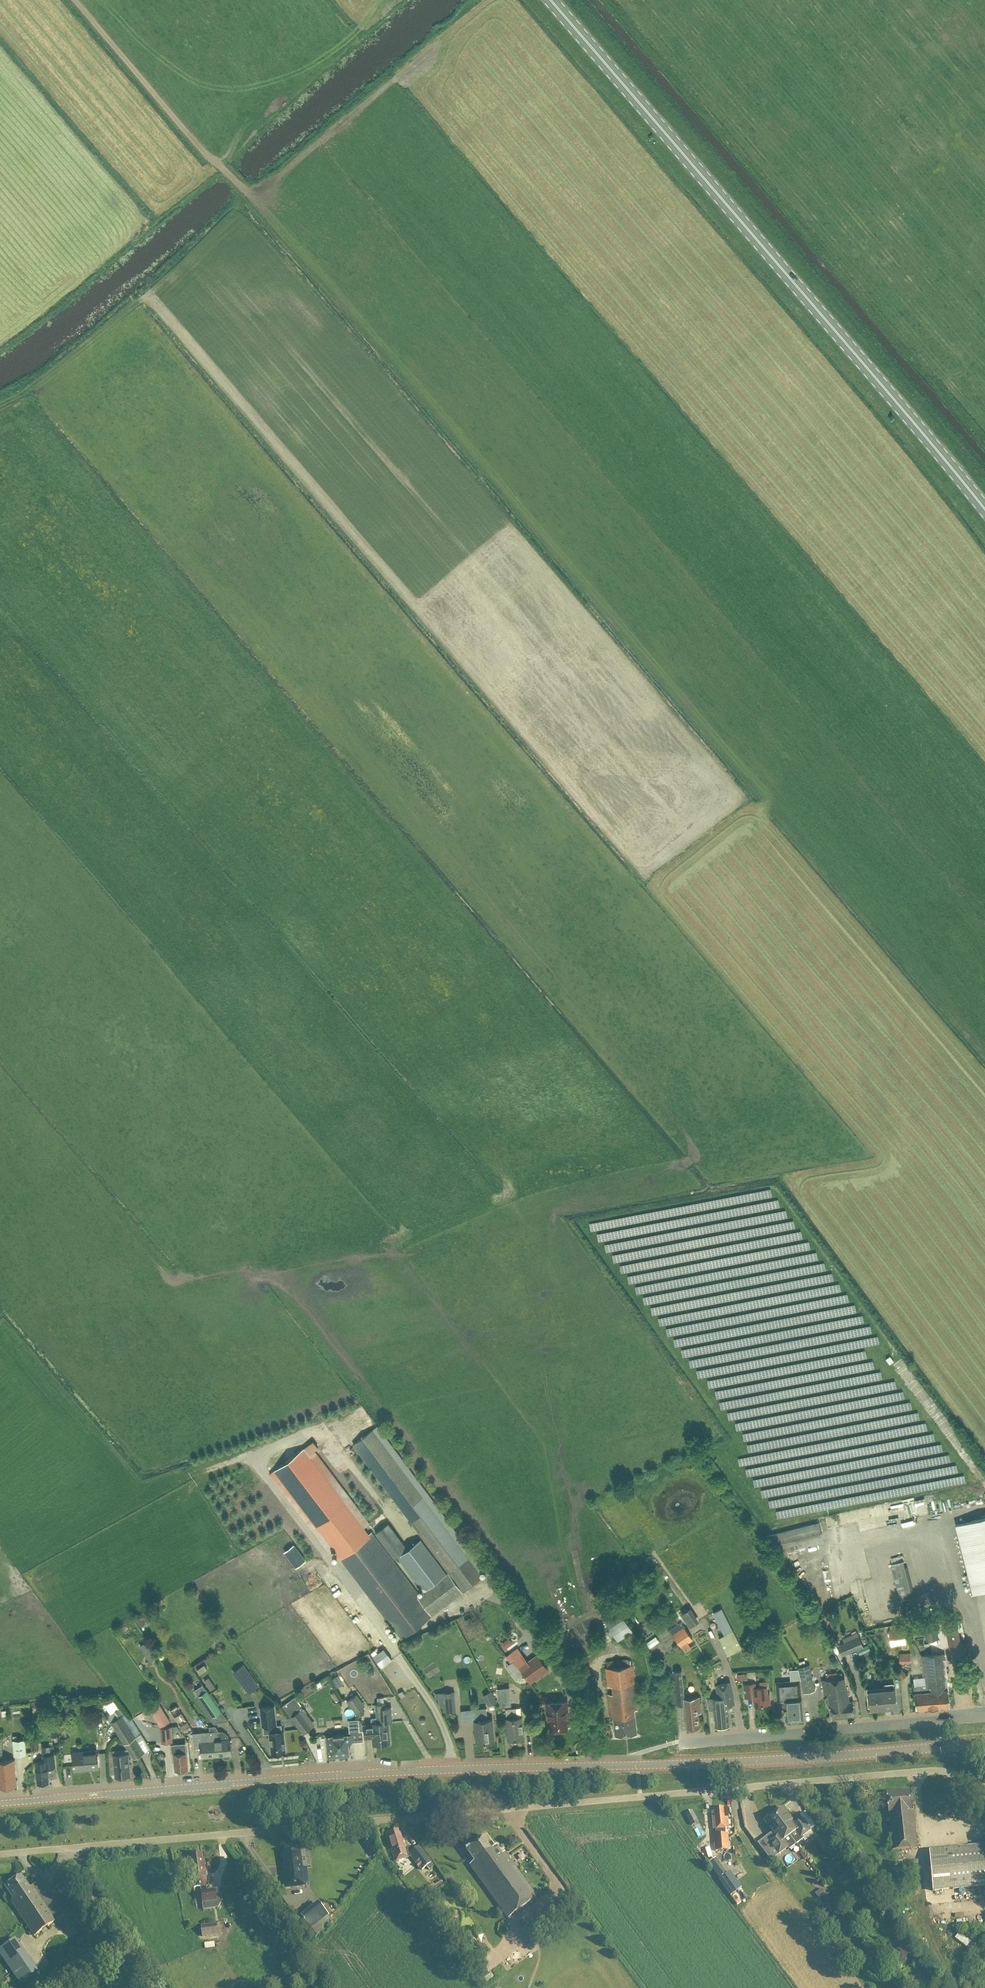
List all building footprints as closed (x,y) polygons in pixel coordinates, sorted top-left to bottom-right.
[(274,1470),(401,1638),(484,1575),(372,1429),(353,1444),(448,1571),(446,1573),(420,1537),(406,1548),(387,1522),(374,1531),(394,1557),(397,1555),(423,1589),(415,1595),(303,1446),(274,1470)] [(955,1523),(972,1592),(984,1589),(984,1516),(955,1523)] [(773,1552),(823,1540),(818,1522),(768,1534),(773,1552)] [(891,1564),(900,1600),(914,1596),(905,1560),(891,1564)] [(699,1620),(690,1607),(681,1614),(689,1627),(699,1620)] [(732,1628),(721,1607),(713,1612),(723,1633),(732,1628)] [(693,1639),(681,1621),(671,1628),(668,1623),(666,1625),(681,1647),(682,1646),(686,1651),(692,1648),(688,1642),(693,1639)] [(938,1637),(935,1621),(923,1622),(926,1639),(938,1637)] [(626,1623),(612,1629),(617,1638),(630,1631),(626,1623)] [(948,1643),(959,1641),(956,1623),(946,1625),(948,1643)] [(903,1627),(888,1629),(890,1639),(904,1637),(903,1627)] [(719,1636),(728,1653),(741,1647),(732,1630),(719,1636)] [(486,1633),(480,1636),(482,1641),(489,1638),(486,1633)] [(858,1636),(844,1642),(848,1651),(862,1645),(858,1636)] [(915,1707),(936,1705),(936,1701),(932,1701),(931,1690),(936,1689),(934,1662),(935,1662),(934,1652),(921,1654),(923,1675),(924,1675),(925,1686),(923,1686),(923,1684),(913,1684),(915,1707)] [(936,1701),(936,1705),(949,1704),(944,1652),(934,1652),(935,1662),(934,1662),(936,1689),(931,1690),(932,1701),(936,1701)] [(537,1654),(519,1667),(530,1681),(548,1668),(537,1654)] [(232,1672),(248,1693),(259,1685),(243,1664),(232,1672)] [(634,1709),(637,1708),(633,1664),(605,1667),(607,1685),(612,1685),(613,1692),(608,1693),(611,1717),(613,1717),(615,1734),(637,1732),(634,1709)] [(815,1689),(809,1664),(798,1666),(804,1692),(815,1689)] [(698,1712),(701,1711),(699,1696),(684,1698),(681,1669),(674,1670),(677,1704),(684,1703),(687,1727),(699,1726),(698,1712)] [(844,1675),(821,1679),(823,1692),(823,1693),(828,1693),(828,1696),(826,1696),(825,1698),(825,1700),(827,1702),(829,1702),(830,1715),(842,1714),(837,1681),(844,1680),(844,1675)] [(785,1719),(803,1717),(801,1697),(799,1679),(776,1681),(778,1699),(784,1699),(785,1719)] [(727,1701),(727,1703),(734,1702),(729,1680),(716,1684),(719,1696),(723,1696),(724,1702),(727,1701)] [(846,1689),(844,1680),(837,1681),(842,1714),(855,1712),(853,1700),(848,1700),(847,1689),(846,1689)] [(753,1705),(769,1704),(769,1703),(768,1703),(766,1685),(755,1686),(755,1682),(743,1683),(744,1697),(753,1696),(753,1705)] [(167,1695),(174,1691),(172,1686),(165,1690),(167,1695)] [(500,1705),(511,1704),(509,1686),(498,1687),(500,1705)] [(895,1705),(896,1705),(894,1687),(868,1689),(870,1708),(871,1707),(895,1705)] [(220,1709),(209,1692),(205,1688),(197,1694),(212,1715),(220,1709)] [(485,1694),(490,1704),(498,1700),(493,1690),(485,1694)] [(103,1697),(111,1710),(120,1703),(113,1691),(103,1697)] [(453,1691),(443,1692),(445,1711),(455,1710),(453,1691)] [(363,1722),(368,1718),(360,1707),(352,1696),(347,1700),(355,1711),(363,1722)] [(716,1724),(722,1724),(729,1723),(727,1703),(727,1701),(724,1702),(723,1696),(719,1696),(708,1697),(709,1708),(714,1707),(716,1724)] [(589,1712),(595,1711),(591,1699),(585,1701),(589,1712)] [(546,1701),(546,1709),(547,1725),(549,1725),(550,1729),(567,1728),(567,1724),(568,1723),(567,1700),(546,1701)] [(171,1726),(161,1726),(170,1720),(159,1702),(149,1708),(160,1726),(161,1742),(172,1741),(171,1726)] [(390,1742),(388,1721),(392,1720),(391,1706),(385,1706),(384,1702),(376,1703),(377,1716),(371,1717),(371,1722),(371,1723),(364,1723),(365,1737),(372,1736),(373,1743),(390,1742)] [(185,1733),(193,1728),(177,1704),(170,1709),(185,1733)] [(264,1733),(269,1732),(270,1736),(267,1737),(268,1745),(271,1745),(271,1752),(285,1750),(283,1730),(282,1730),(281,1724),(276,1724),(274,1705),(260,1707),(262,1725),(263,1725),(264,1733)] [(476,1741),(494,1740),(492,1718),(487,1719),(486,1707),(461,1709),(462,1721),(474,1720),(476,1741)] [(508,1738),(523,1737),(521,1715),(517,1716),(516,1707),(506,1708),(506,1717),(508,1738)] [(134,1758),(140,1754),(145,1751),(118,1708),(113,1711),(117,1717),(111,1721),(134,1758)] [(303,1732),(311,1726),(312,1725),(300,1709),(290,1717),(303,1732)] [(358,1718),(349,1719),(350,1730),(359,1730),(358,1718)] [(200,1740),(201,1756),(216,1754),(213,1725),(209,1726),(210,1739),(200,1740)] [(213,1725),(216,1754),(223,1754),(223,1756),(225,1758),(229,1757),(230,1755),(230,1753),(231,1753),(230,1738),(228,1738),(228,1734),(224,1732),(219,1732),(219,1730),(215,1725),(213,1725)] [(352,1733),(326,1735),(325,1735),(328,1756),(349,1754),(348,1741),(352,1741),(352,1733)] [(25,1739),(13,1740),(14,1755),(27,1754),(25,1739)] [(185,1770),(186,1769),(188,1768),(186,1751),(185,1742),(171,1744),(172,1753),(171,1753),(172,1762),(174,1762),(175,1770),(181,1769),(182,1770),(185,1770)] [(74,1769),(98,1767),(97,1749),(73,1751),(74,1769)] [(115,1775),(130,1774),(128,1752),(113,1753),(115,1775)] [(47,1767),(55,1766),(54,1753),(43,1754),(44,1760),(35,1761),(38,1782),(49,1781),(47,1767)] [(16,1784),(14,1758),(0,1760),(0,1786),(16,1784)] [(892,1851),(916,1849),(911,1791),(886,1794),(892,1851)] [(727,1819),(729,1818),(728,1808),(714,1810),(714,1812),(712,1812),(713,1831),(716,1830),(717,1836),(713,1836),(715,1852),(729,1851),(727,1835),(725,1835),(725,1829),(728,1829),(727,1819)] [(801,1837),(810,1831),(799,1817),(792,1823),(782,1809),(773,1815),(795,1845),(802,1839),(801,1837)] [(795,1845),(773,1815),(764,1822),(775,1836),(768,1841),(778,1855),(787,1848),(789,1849),(795,1845)] [(416,1864),(420,1860),(428,1871),(435,1866),(425,1854),(420,1857),(415,1850),(412,1852),(410,1848),(407,1849),(402,1833),(399,1834),(398,1831),(386,1835),(395,1862),(411,1857),(416,1864)] [(507,1918),(522,1908),(536,1897),(504,1853),(501,1855),(496,1848),(494,1849),(486,1837),(466,1851),(475,1862),(470,1866),(507,1918)] [(929,1852),(933,1892),(984,1886),(984,1846),(929,1852)] [(299,1850),(283,1852),(285,1870),(283,1870),(283,1873),(282,1873),(283,1889),(308,1886),(306,1867),(301,1868),(299,1850)] [(190,1888),(193,1888),(201,1888),(203,1903),(216,1901),(215,1890),(206,1891),(205,1888),(207,1887),(203,1860),(201,1860),(200,1855),(191,1856),(193,1866),(191,1866),(192,1880),(190,1881),(188,1883),(188,1887),(190,1888)] [(708,1864),(719,1879),(726,1874),(716,1859),(708,1864)] [(64,1915),(48,1893),(50,1892),(46,1886),(44,1887),(40,1881),(29,1888),(21,1876),(4,1887),(12,1900),(10,1901),(33,1936),(64,1915)] [(258,1898),(241,1904),(245,1914),(262,1907),(258,1898)] [(303,1919),(310,1929),(328,1915),(320,1906),(303,1919)] [(327,1916),(311,1929),(316,1936),(329,1919),(327,1916)] [(217,1935),(215,1925),(200,1926),(201,1937),(217,1935)] [(37,1973),(15,1939),(0,1949),(0,1955),(12,1973),(20,1985),(37,1973)] [(500,1963),(509,1957),(504,1950),(495,1956),(500,1963)] [(9,1987),(4,1978),(0,1981),(0,1987),(7,1987),(9,1987)]
